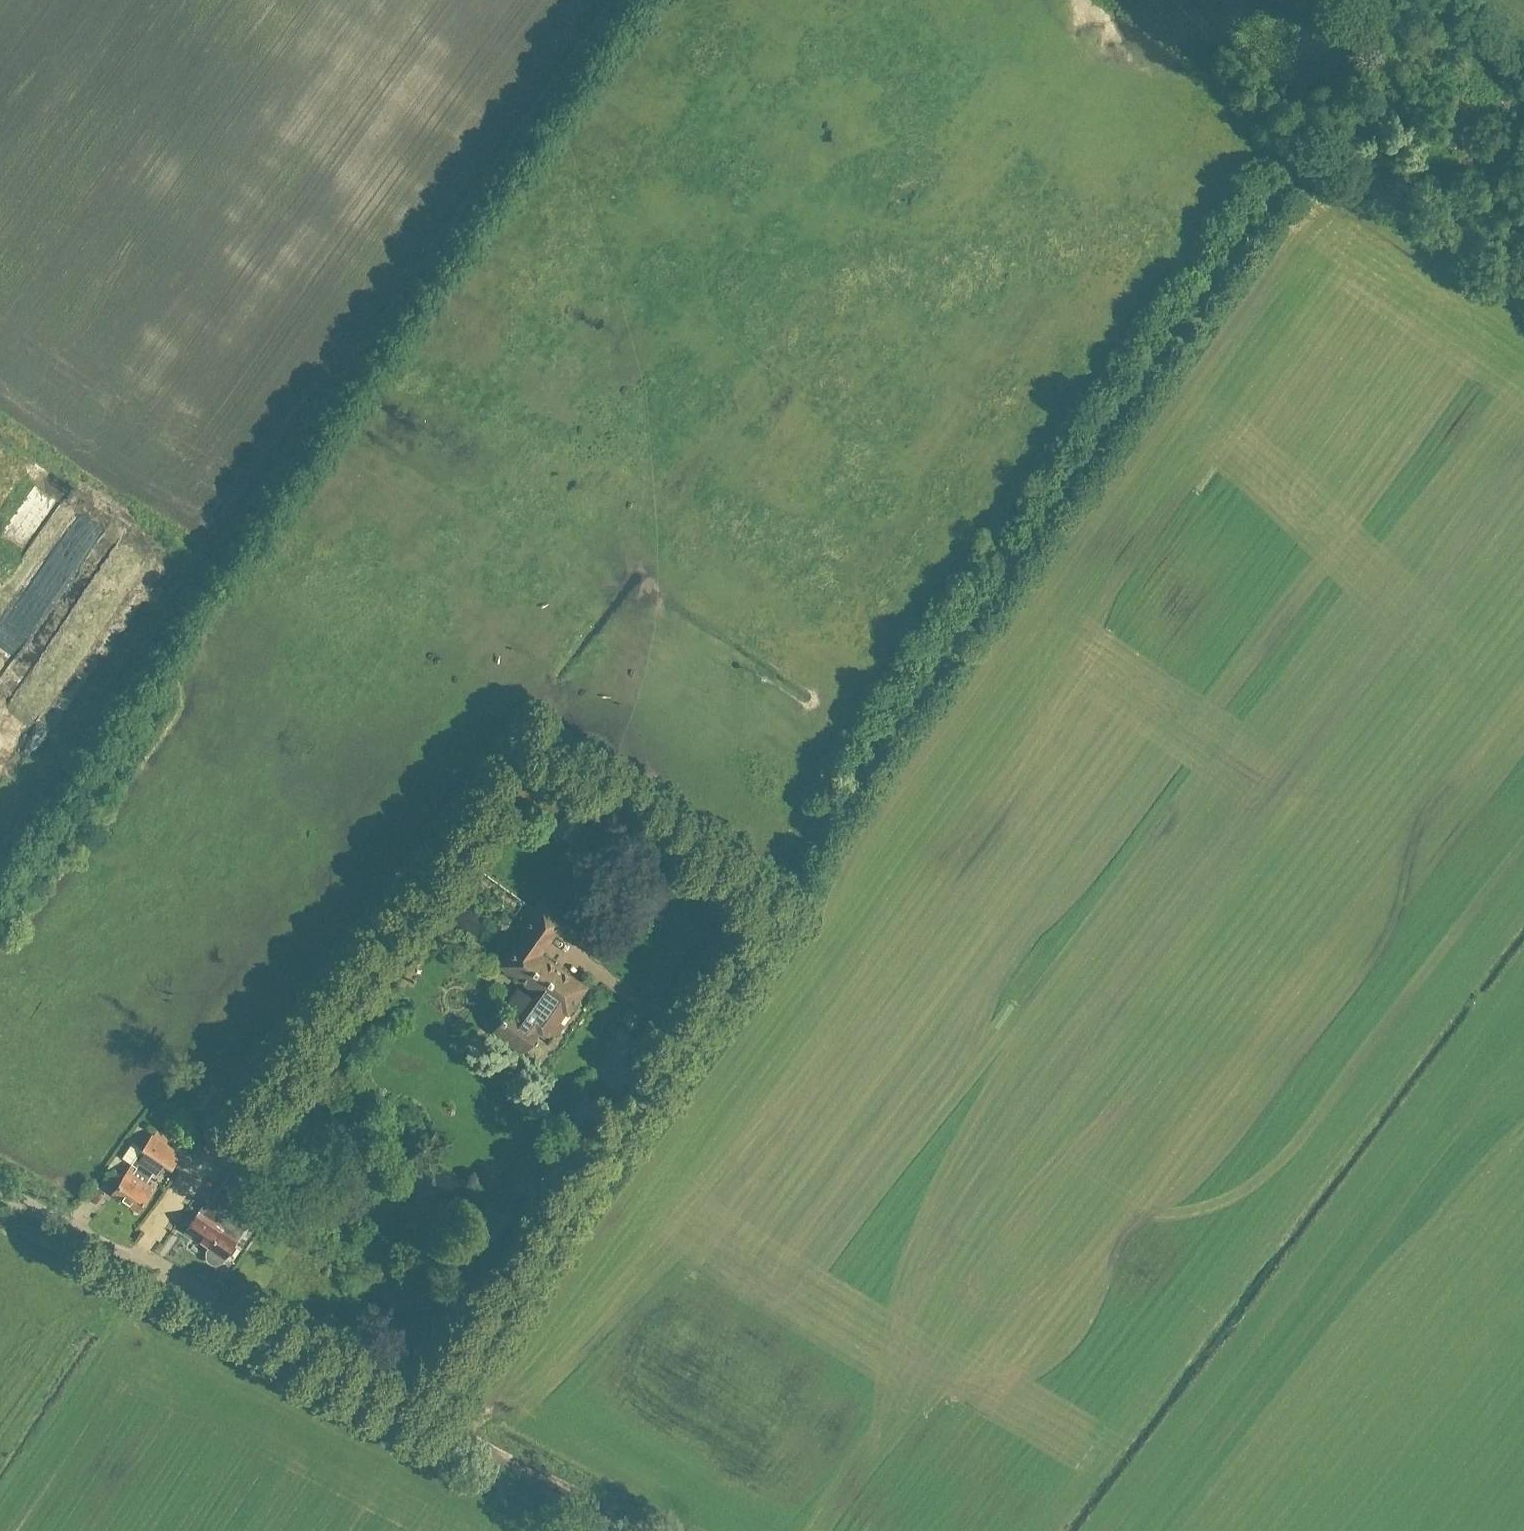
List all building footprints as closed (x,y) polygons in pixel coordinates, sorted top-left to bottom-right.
[(0,526),(0,579),(3,581),(58,495),(31,478),(0,526)] [(539,990),(533,997),(526,992),(513,1009),(512,1008),(496,1031),(521,1049),(525,1044),(528,1047),(538,1033),(547,1039),(551,1034),(555,1034),(559,1033),(562,1029),(562,1024),(561,1020),(585,985),(541,954),(569,915),(546,899),(523,931),(526,934),(504,965),(539,990)] [(158,1128),(145,1147),(144,1149),(133,1142),(122,1158),(132,1165),(114,1192),(139,1209),(157,1182),(150,1177),(154,1171),(157,1173),(163,1164),(172,1169),(183,1153),(167,1142),(171,1136),(158,1128)] [(186,1231),(209,1247),(207,1251),(207,1257),(209,1261),(212,1263),(217,1264),(222,1261),(247,1226),(236,1219),(243,1209),(237,1204),(250,1185),(232,1172),(208,1207),(204,1204),(186,1231)] [(446,1312),(454,1298),(444,1291),(435,1306),(446,1312)]
